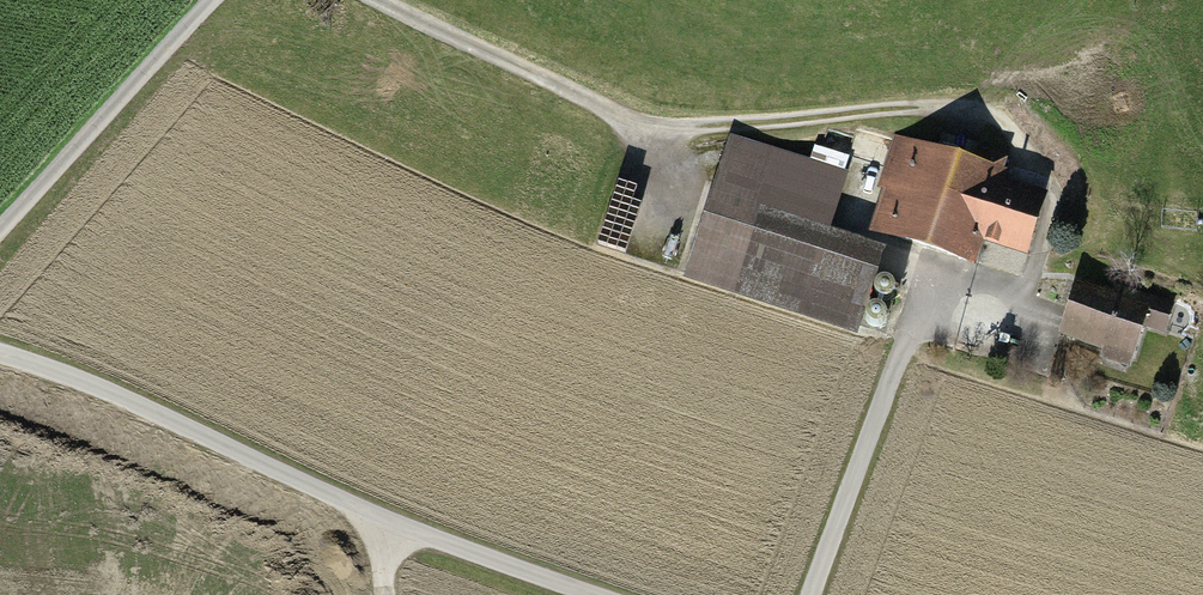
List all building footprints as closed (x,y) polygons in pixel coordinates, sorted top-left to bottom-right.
[(910,144),(897,140),(883,186),(902,192),(888,234),(970,260),(978,234),(1026,249),(1043,198),(995,182),(1002,160),(976,152),(972,164),(929,150),(931,144),(912,138),(910,144)] [(734,140),(690,275),(856,328),(875,270),(818,252),(843,175),(734,140)] [(1124,298),(1078,283),(1062,333),(1131,356),(1142,323),(1163,330),(1171,306),(1126,292),(1124,298)]
